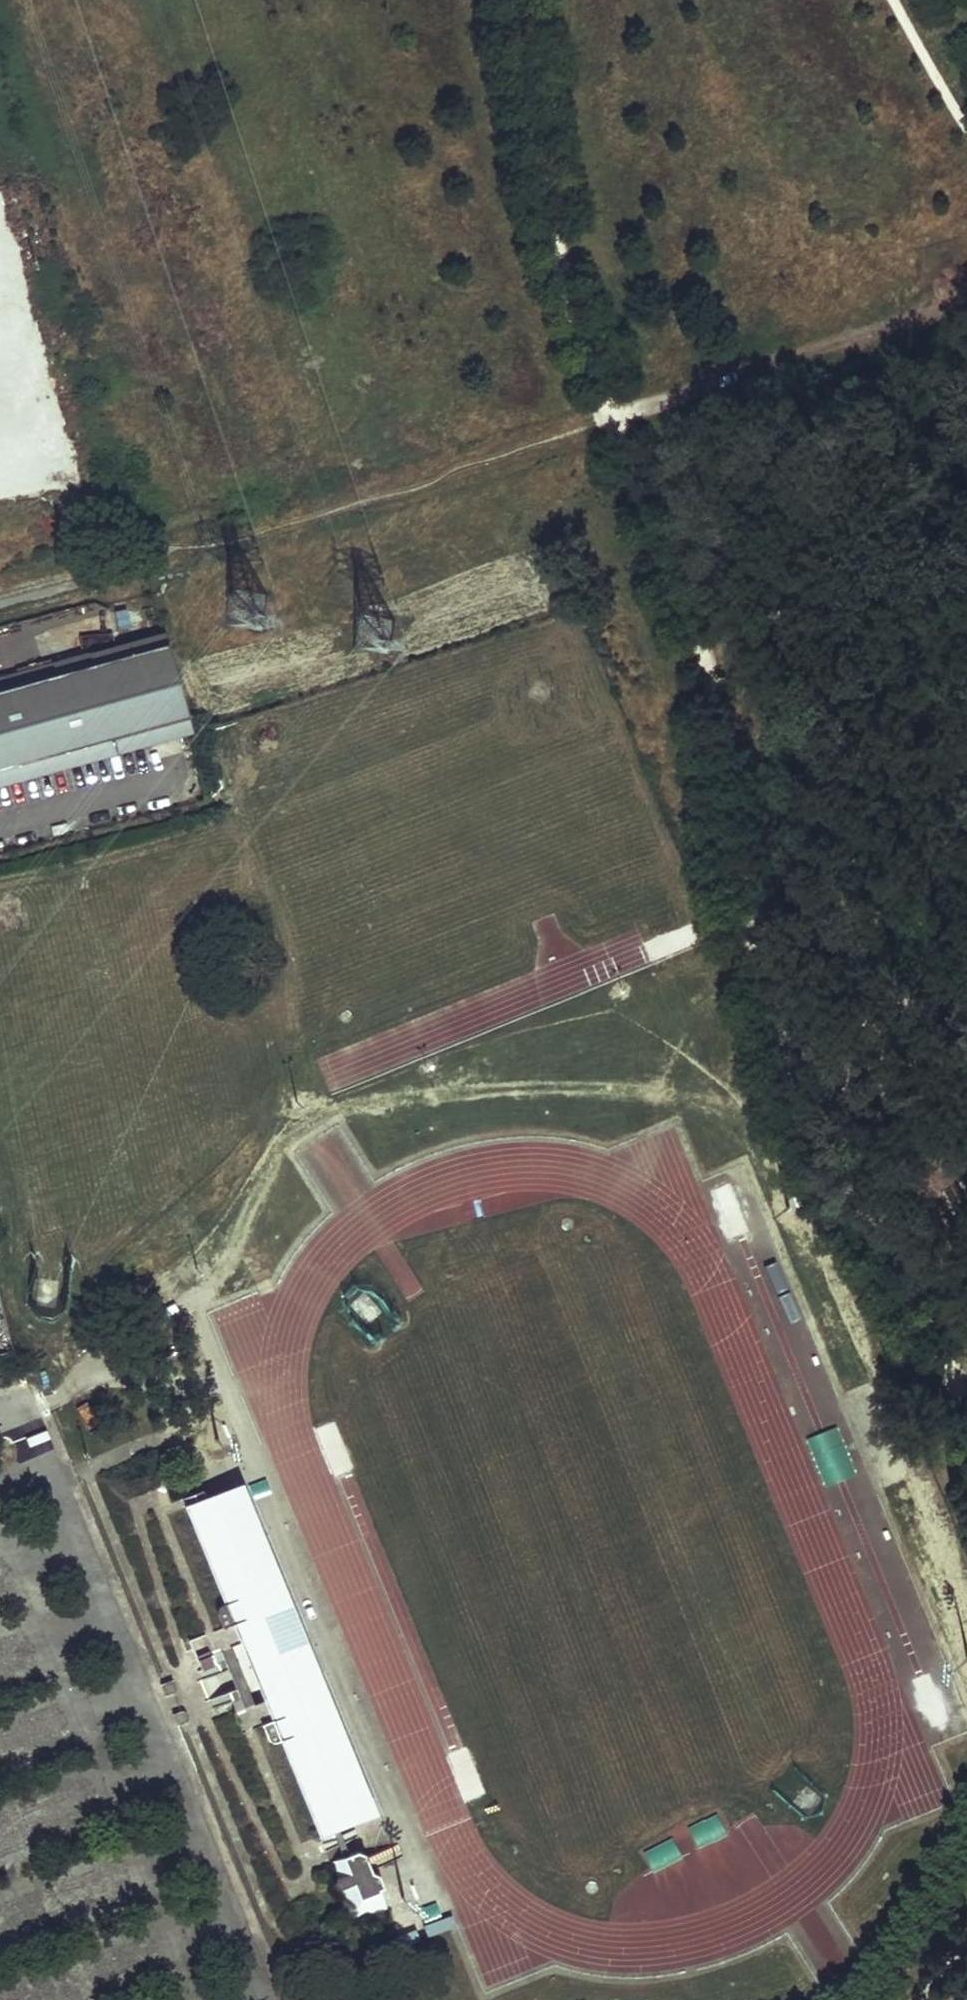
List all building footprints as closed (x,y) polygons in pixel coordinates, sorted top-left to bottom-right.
[(17,674),(112,648),(102,611),(7,637),(17,674)] [(163,634),(112,648),(17,674),(0,678),(0,782),(189,730),(163,634)] [(242,1484),(185,1506),(224,1602),(220,1605),(216,1612),(223,1628),(232,1623),(271,1716),(262,1721),(269,1739),(276,1741),(280,1740),(321,1836),(378,1813),(242,1484)] [(161,1684),(166,1696),(176,1691),(172,1680),(161,1684)] [(173,1715),(177,1726),(188,1721),(184,1711),(173,1715)] [(717,1814),(688,1825),(696,1847),(725,1836),(717,1814)] [(324,1841),(328,1857),(360,1848),(356,1832),(324,1841)] [(650,1870),(681,1861),(675,1840),(643,1850),(650,1870)] [(358,1851),(343,1857),(362,1898),(380,1891),(379,1889),(385,1886),(379,1875),(372,1872),(365,1854),(358,1851)] [(417,1884),(388,1895),(399,1922),(428,1911),(417,1884)]
